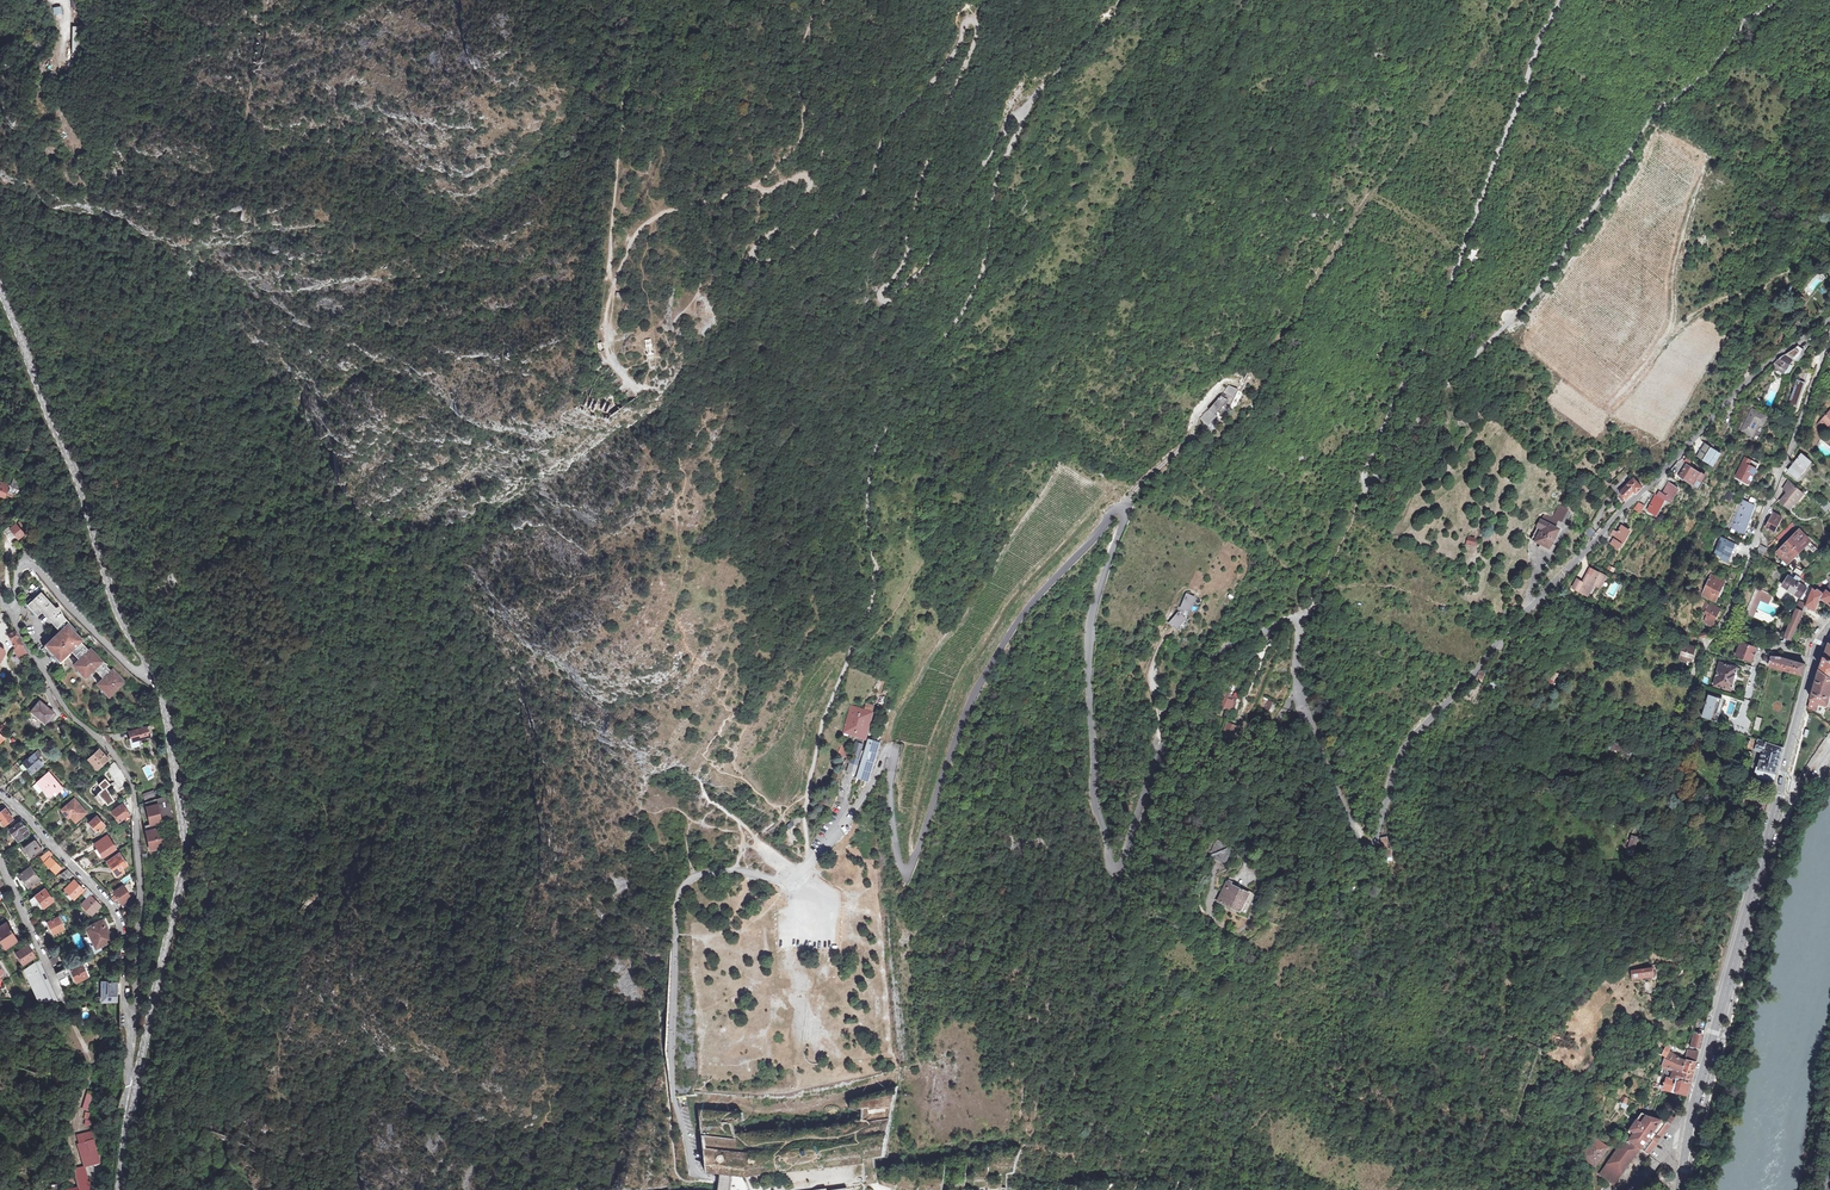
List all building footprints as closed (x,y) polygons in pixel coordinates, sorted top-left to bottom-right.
[(54,15),(63,14),(61,6),(53,7),(54,15)] [(1470,264),(1478,251),(1473,247),(1465,261),(1470,264)] [(651,338),(646,339),(649,354),(650,354),(653,353),(655,353),(651,338)] [(603,341),(596,342),(599,352),(605,350),(603,341)] [(1783,379),(1785,375),(1792,359),(1789,357),(1791,354),(1796,356),(1802,348),(1798,345),(1775,361),(1772,366),(1775,368),(1774,369),(1775,372),(1781,372),(1778,376),(1783,379)] [(1791,405),(1800,407),(1805,383),(1796,381),(1791,405)] [(1221,397),(1210,408),(1215,414),(1217,411),(1221,414),(1231,404),(1237,391),(1227,385),(1221,397)] [(1749,400),(1753,391),(1750,389),(1744,398),(1749,400)] [(1215,414),(1210,408),(1200,418),(1207,425),(1217,416),(1215,414)] [(1752,436),(1758,424),(1762,426),(1766,417),(1752,410),(1741,431),(1752,436)] [(1722,435),(1726,422),(1721,420),(1716,433),(1722,435)] [(1704,461),(1709,464),(1718,451),(1712,448),(1705,444),(1696,456),(1704,461)] [(1797,477),(1810,460),(1802,454),(1788,471),(1797,477)] [(1742,481),(1741,482),(1747,485),(1757,464),(1747,459),(1737,478),(1742,481)] [(1696,478),(1700,473),(1687,464),(1679,475),(1692,484),(1696,478)] [(4,482),(3,484),(8,486),(9,486),(17,489),(21,482),(14,474),(9,484),(4,482)] [(1636,480),(1634,478),(1624,488),(1623,488),(1622,488),(1621,488),(1621,489),(1620,489),(1620,490),(1620,491),(1620,492),(1622,493),(1619,496),(1623,500),(1626,498),(1635,489),(1637,491),(1643,486),(1636,480)] [(1696,478),(1692,484),(1697,487),(1701,481),(1696,478)] [(1789,509),(1794,503),(1796,505),(1799,501),(1798,499),(1803,493),(1789,480),(1783,489),(1787,492),(1780,501),(1789,509)] [(1658,514),(1666,500),(1670,502),(1678,488),(1669,482),(1663,493),(1660,492),(1658,496),(1657,495),(1649,510),(1658,514)] [(3,484),(2,483),(0,487),(0,496),(4,498),(6,495),(13,498),(14,495),(16,496),(18,490),(17,489),(9,486),(8,486),(3,484)] [(1728,492),(1725,500),(1732,503),(1735,495),(1728,492)] [(1748,495),(1746,502),(1755,506),(1757,500),(1748,495)] [(1641,511),(1645,504),(1639,501),(1633,508),(1641,511)] [(1731,528),(1735,530),(1745,533),(1755,506),(1746,502),(1741,501),(1731,528)] [(1829,507),(1829,504),(1828,502),(1822,508),(1825,511),(1829,507)] [(1559,520),(1564,515),(1560,512),(1555,518),(1559,520)] [(1773,532),(1782,517),(1773,513),(1766,527),(1773,532)] [(19,530),(25,526),(25,523),(25,519),(17,524),(10,530),(9,529),(9,528),(3,532),(7,536),(9,535),(16,543),(22,537),(23,536),(19,530)] [(1554,526),(1545,521),(1542,519),(1532,538),(1542,544),(1549,548),(1560,529),(1554,526)] [(1779,541),(1784,536),(1786,534),(1793,527),(1790,524),(1783,531),(1776,538),(1779,541)] [(1618,531),(1611,543),(1620,548),(1631,530),(1622,525),(1618,531)] [(1585,533),(1591,539),(1596,533),(1590,528),(1585,533)] [(1606,540),(1611,543),(1618,531),(1614,528),(1610,536),(1606,540)] [(1745,533),(1735,530),(1733,535),(1743,539),(1745,533)] [(1787,562),(1809,540),(1799,530),(1777,552),(1787,562)] [(1474,545),(1476,539),(1469,537),(1467,543),(1474,545)] [(1720,558),(1721,556),(1727,559),(1729,554),(1735,556),(1737,552),(1731,550),(1732,548),(1737,551),(1740,545),(1726,539),(1723,544),(1719,543),(1714,556),(1720,558)] [(1763,555),(1767,549),(1760,545),(1756,551),(1763,555)] [(935,564),(931,562),(926,573),(930,575),(935,564)] [(1572,588),(1588,596),(1591,590),(1596,593),(1598,588),(1600,589),(1606,576),(1594,570),(1591,576),(1588,574),(1583,582),(1577,579),(1572,588)] [(1715,601),(1718,596),(1720,597),(1724,587),(1722,586),(1725,581),(1711,575),(1702,595),(1715,601)] [(1802,596),(1804,593),(1808,587),(1803,584),(1805,581),(1796,576),(1794,579),(1788,575),(1782,586),(1801,598),(1802,596)] [(1824,594),(1817,589),(1816,590),(1813,587),(1810,594),(1807,603),(1806,604),(1799,622),(1807,625),(1814,608),(1815,609),(1820,598),(1827,601),(1829,604),(1829,585),(1824,594)] [(1759,590),(1757,594),(1764,597),(1764,598),(1770,601),(1773,596),(1759,590)] [(108,686),(105,689),(102,692),(108,698),(124,684),(112,671),(111,673),(106,668),(107,666),(100,661),(91,650),(88,652),(73,634),(76,631),(64,618),(64,617),(60,611),(58,611),(41,593),(27,606),(31,610),(33,609),(38,614),(40,612),(46,618),(53,624),(61,631),(63,633),(60,636),(58,634),(40,650),(56,667),(60,664),(56,664),(57,663),(68,654),(70,652),(72,654),(79,661),(75,665),(78,667),(83,669),(85,669),(89,670),(91,670),(93,670),(96,669),(101,674),(99,676),(108,686)] [(1195,598),(1185,594),(1181,604),(1183,604),(1181,609),(1184,610),(1189,612),(1195,598)] [(1764,597),(1757,594),(1750,611),(1756,614),(1757,610),(1758,609),(1761,602),(1769,605),(1770,602),(1770,601),(1764,598),(1764,597)] [(1800,601),(1796,609),(1803,612),(1806,604),(1800,601)] [(1708,603),(1704,611),(1707,612),(1706,615),(1704,620),(1706,624),(1707,624),(1712,626),(1713,621),(1714,622),(1719,611),(1718,610),(1719,607),(1709,602),(1708,603)] [(1184,610),(1181,609),(1178,608),(1177,611),(1174,614),(1176,617),(1179,614),(1182,616),(1184,610)] [(1803,612),(1796,609),(1785,636),(1785,637),(1784,639),(1790,642),(1803,612)] [(1176,617),(1170,624),(1176,629),(1185,619),(1182,616),(1179,614),(1176,617)] [(22,645),(15,631),(7,636),(15,650),(17,649),(21,656),(27,653),(22,645)] [(1751,662),(1757,647),(1741,641),(1736,656),(1751,662)] [(1828,642),(1820,667),(1829,675),(1829,643),(1828,642)] [(1695,647),(1684,644),(1680,660),(1689,663),(1690,660),(1692,661),(1695,647)] [(1599,651),(1593,648),(1591,653),(1594,655),(1597,656),(1600,651),(1599,651)] [(68,657),(68,654),(57,663),(56,664),(60,664),(68,657)] [(127,657),(136,667),(140,664),(132,654),(127,657)] [(1770,666),(1772,657),(1764,656),(1763,659),(1762,664),(1769,667),(1770,666)] [(1772,656),(1772,657),(1770,666),(1803,675),(1806,664),(1799,662),(1784,658),(1781,657),(1772,656)] [(1737,667),(1720,662),(1714,685),(1720,687),(1731,690),(1731,689),(1733,690),(1734,688),(1739,668),(1737,668),(1737,667)] [(1753,666),(1745,664),(1743,671),(1751,673),(1753,666)] [(1690,670),(1683,668),(1681,675),(1688,677),(1690,671),(1690,670)] [(1829,697),(1829,677),(1819,669),(1813,689),(1811,698),(1821,701),(1822,702),(1822,703),(1826,704),(1827,703),(1828,703),(1829,697)] [(1558,674),(1549,670),(1545,676),(1548,678),(1545,682),(1551,685),(1553,681),(1558,674)] [(102,692),(105,689),(100,683),(97,685),(102,692)] [(1724,700),(1710,695),(1702,716),(1717,721),(1720,714),(1717,714),(1720,706),(1722,707),(1724,700)] [(1827,706),(1828,703),(1827,703),(1826,704),(1822,703),(1822,702),(1821,701),(1811,698),(1810,702),(1811,702),(1817,707),(1819,704),(1827,706)] [(54,712),(40,700),(32,711),(45,722),(54,712)] [(1225,707),(1236,712),(1239,704),(1236,703),(1236,701),(1232,700),(1232,701),(1228,700),(1225,707)] [(1261,707),(1269,711),(1272,704),(1264,700),(1261,707)] [(1816,709),(1817,707),(1811,702),(1810,702),(1809,704),(1808,708),(1814,710),(1815,710),(1816,709)] [(865,703),(864,709),(872,712),(874,706),(865,703)] [(872,712),(864,709),(850,706),(842,732),(865,739),(873,712),(872,712)] [(1754,724),(1753,729),(1759,731),(1762,719),(1756,717),(1754,724)] [(1726,722),(1724,729),(1730,731),(1732,732),(1733,731),(1742,733),(1743,728),(1742,728),(1742,727),(1736,725),(1735,726),(1734,726),(1731,720),(1726,722)] [(8,728),(23,742),(26,739),(10,724),(8,728)] [(1235,730),(1227,727),(1224,735),(1227,737),(1228,736),(1232,737),(1235,730)] [(148,738),(145,728),(126,732),(128,740),(127,740),(129,748),(136,747),(135,741),(148,738)] [(869,740),(858,775),(869,778),(880,740),(871,737),(870,740),(869,740)] [(1783,747),(1750,737),(1747,745),(1764,750),(1760,768),(1759,773),(1775,778),(1777,770),(1783,747)] [(1628,756),(1631,748),(1628,747),(1618,743),(1612,741),(1608,749),(1614,752),(1615,750),(1618,751),(1628,756)] [(848,747),(841,744),(838,753),(845,756),(848,747)] [(42,755),(38,750),(23,764),(33,774),(43,764),(38,758),(42,755)] [(108,761),(99,750),(88,760),(97,770),(108,761)] [(106,768),(119,790),(128,784),(115,762),(106,768)] [(146,778),(152,775),(148,765),(142,767),(146,778)] [(61,788),(48,774),(38,783),(49,795),(55,789),(57,792),(61,788)] [(109,784),(105,780),(96,787),(108,806),(119,798),(115,793),(111,797),(104,788),(109,784)] [(142,794),(144,800),(155,797),(153,790),(142,794)] [(22,792),(15,799),(19,803),(26,797),(22,792)] [(152,826),(175,821),(170,797),(145,802),(150,826),(144,827),(150,852),(164,849),(160,829),(153,831),(152,826)] [(85,813),(74,801),(59,813),(65,820),(68,818),(75,826),(81,821),(79,818),(85,813)] [(129,815),(122,804),(111,812),(118,822),(129,815)] [(1763,808),(1756,806),(1754,812),(1761,814),(1763,808)] [(4,827),(13,820),(4,809),(1,811),(1,810),(0,811),(0,821),(4,827)] [(105,826),(96,817),(89,825),(97,834),(99,832),(100,833),(104,829),(103,828),(105,826)] [(20,818),(10,826),(13,829),(11,831),(19,841),(30,832),(26,827),(24,828),(21,823),(23,822),(20,818)] [(796,825),(793,821),(788,825),(792,829),(796,825)] [(22,850),(26,856),(29,854),(32,858),(43,850),(36,840),(39,837),(36,834),(29,838),(32,842),(22,850)] [(116,849),(107,836),(94,845),(97,850),(99,849),(104,857),(116,849)] [(1634,848),(1637,838),(1632,836),(1627,850),(1627,855),(1631,856),(1634,848)] [(1387,838),(1382,840),(1384,847),(1384,849),(1385,851),(1387,857),(1392,856),(1390,849),(1390,848),(1390,844),(1388,844),(1387,838)] [(69,845),(65,840),(59,845),(63,850),(69,845)] [(1222,842),(1217,840),(1209,857),(1226,864),(1231,852),(1230,849),(1226,848),(1226,845),(1222,843),(1222,842)] [(41,856),(46,862),(51,858),(54,854),(50,850),(41,856)] [(82,857),(79,853),(72,859),(75,863),(82,857)] [(116,874),(121,870),(128,865),(120,853),(107,862),(115,873),(116,874)] [(61,869),(51,858),(46,862),(57,873),(59,871),(61,869)] [(59,871),(62,874),(69,869),(65,866),(61,869),(59,871)] [(40,880),(31,867),(20,875),(24,879),(21,881),(24,885),(26,883),(30,888),(40,880)] [(74,875),(69,869),(62,874),(66,880),(74,875)] [(124,875),(121,870),(116,874),(115,873),(113,874),(117,880),(124,875)] [(128,874),(120,880),(123,884),(131,878),(128,874)] [(90,891),(87,888),(84,891),(75,881),(66,890),(75,900),(82,893),(84,896),(90,891)] [(1256,895),(1228,881),(1219,902),(1246,915),(1256,895)] [(311,886),(302,905),(314,911),(324,891),(311,886)] [(122,905),(126,903),(131,899),(132,898),(124,887),(114,893),(122,905)] [(41,902),(45,909),(54,902),(46,890),(31,901),(35,906),(37,904),(41,902)] [(27,891),(21,895),(23,901),(31,896),(27,891)] [(90,891),(84,896),(88,899),(82,905),(93,915),(100,906),(91,896),(93,894),(90,891)] [(132,898),(131,899),(122,905),(122,906),(125,910),(136,902),(133,898),(132,898)] [(65,929),(60,918),(49,923),(55,934),(65,929)] [(112,941),(108,930),(106,927),(109,926),(106,921),(89,929),(97,946),(92,946),(96,954),(103,950),(101,946),(112,941)] [(8,925),(0,930),(0,935),(7,947),(17,941),(8,925)] [(29,947),(33,945),(31,942),(31,940),(24,944),(26,948),(16,954),(23,966),(35,958),(29,947)] [(57,974),(65,970),(63,965),(59,957),(51,961),(57,974)] [(60,1003),(40,961),(27,969),(34,984),(37,983),(37,985),(32,987),(35,994),(39,993),(40,995),(38,996),(41,1002),(60,1003)] [(83,965),(71,970),(73,974),(77,983),(88,978),(83,965)] [(1652,968),(1631,971),(1632,980),(1651,977),(1651,975),(1654,974),(1653,970),(1652,970),(1652,968)] [(68,969),(65,970),(57,974),(59,979),(70,973),(69,971),(68,969)] [(71,970),(69,971),(70,973),(59,979),(60,981),(73,974),(71,970)] [(111,983),(102,983),(102,1002),(117,1002),(117,984),(110,984),(111,983)] [(1707,1023),(1707,1022),(1696,1019),(1695,1025),(1691,1045),(1690,1046),(1700,1048),(1702,1041),(1704,1033),(1705,1028),(1706,1023),(1707,1023)] [(1668,1050),(1668,1051),(1670,1048),(1666,1046),(1663,1052),(1662,1055),(1665,1057),(1668,1050)] [(1699,1052),(1687,1049),(1685,1060),(1695,1063),(1696,1063),(1698,1056),(1699,1052)] [(1668,1051),(1668,1050),(1665,1057),(1662,1066),(1670,1068),(1682,1072),(1684,1061),(1679,1059),(1668,1051)] [(1695,1063),(1685,1060),(1684,1061),(1682,1072),(1670,1068),(1669,1071),(1667,1078),(1670,1079),(1671,1080),(1677,1081),(1681,1081),(1690,1083),(1693,1073),(1695,1063)] [(1663,1086),(1662,1088),(1662,1089),(1686,1096),(1687,1094),(1688,1091),(1690,1083),(1681,1081),(1677,1081),(1671,1080),(1670,1079),(1667,1078),(1665,1083),(1664,1083),(1663,1086)] [(887,1155),(898,1086),(887,1089),(860,1096),(849,1099),(850,1105),(850,1108),(851,1108),(864,1108),(863,1113),(862,1120),(851,1122),(824,1126),(738,1133),(735,1124),(734,1122),(745,1119),(745,1117),(743,1111),(729,1110),(715,1109),(698,1108),(706,1172),(721,1173),(726,1174),(733,1175),(738,1175),(745,1176),(785,1172),(866,1162),(865,1158),(875,1157),(887,1155)] [(83,1110),(88,1112),(92,1098),(87,1096),(83,1110)] [(1624,1108),(1629,1099),(1623,1096),(1620,1102),(1622,1103),(1620,1107),(1624,1108)] [(1641,1114),(1635,1122),(1638,1124),(1636,1127),(1633,1125),(1628,1132),(1632,1135),(1628,1140),(1648,1154),(1649,1152),(1670,1125),(1667,1122),(1665,1121),(1641,1114)] [(1595,1166),(1608,1148),(1595,1138),(1582,1157),(1595,1166)] [(1648,1154),(1628,1140),(1621,1149),(1619,1147),(1600,1174),(1614,1183),(1613,1183),(1614,1184),(1618,1186),(1618,1187),(1619,1187),(1622,1189),(1623,1189),(1626,1186),(1626,1185),(1629,1181),(1636,1172),(1638,1168),(1639,1168),(1639,1167),(1641,1164),(1642,1163),(1644,1159),(1645,1159),(1648,1155),(1648,1154)] [(87,1143),(81,1144),(80,1145),(87,1167),(100,1163),(94,1141),(87,1143)] [(79,1176),(83,1189),(92,1189),(86,1167),(78,1169),(79,1176)] [(79,1176),(76,1177),(76,1179),(70,1181),(73,1189),(83,1189),(79,1176)]
